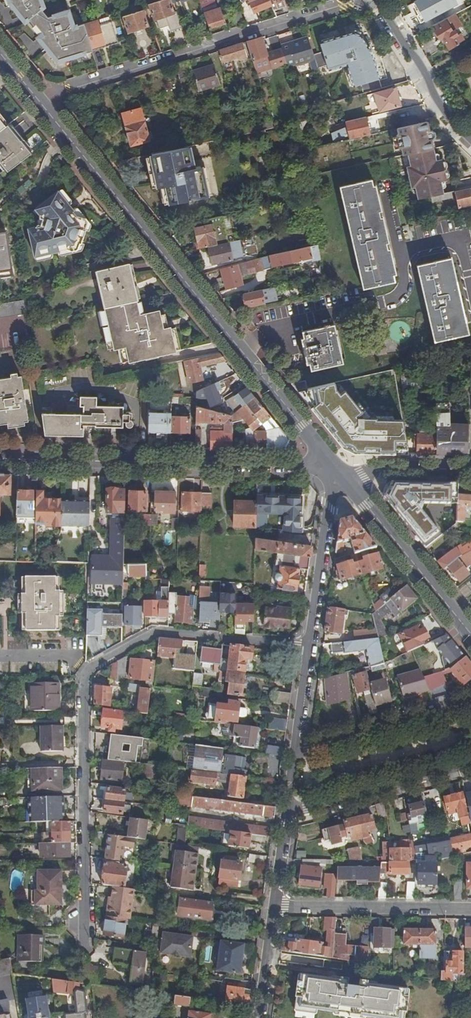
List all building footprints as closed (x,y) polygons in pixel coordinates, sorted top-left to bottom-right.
[(10,4),(18,14),(42,5),(38,1),(39,0),(8,0),(10,4)] [(182,27),(176,12),(173,13),(169,0),(160,0),(156,1),(149,3),(153,19),(165,15),(170,31),(182,27)] [(201,7),(202,7),(209,27),(225,22),(219,6),(216,7),(214,0),(199,0),(201,7)] [(271,5),(269,0),(248,0),(250,4),(253,12),(271,5)] [(288,12),(284,0),(269,0),(271,5),(277,16),(288,12)] [(395,2),(404,17),(434,1),(433,0),(399,0),(395,2)] [(42,5),(18,14),(25,22),(27,20),(32,26),(34,25),(42,34),(38,37),(42,42),(43,40),(47,45),(45,47),(57,61),(92,50),(91,48),(83,24),(83,23),(73,26),(68,10),(47,16),(41,9),(43,7),(42,5)] [(231,11),(236,25),(244,22),(239,8),(231,11)] [(142,10),(123,16),(128,31),(147,25),(142,10)] [(456,14),(434,25),(437,30),(436,30),(443,42),(446,41),(450,48),(459,43),(459,42),(464,38),(460,33),(465,30),(456,14)] [(91,48),(117,40),(111,20),(99,24),(98,19),(83,24),(91,48)] [(317,67),(328,102),(382,87),(380,80),(388,77),(381,52),(366,28),(357,22),(308,38),(317,67)] [(282,48),(287,63),(287,64),(295,62),(295,63),(308,59),(311,69),(317,67),(308,38),(306,33),(280,41),(282,48)] [(247,41),(252,59),(267,55),(266,53),(261,36),(247,41)] [(91,48),(92,50),(118,42),(117,40),(91,48)] [(242,43),(219,50),(222,60),(236,56),(237,59),(246,57),(242,43)] [(266,53),(267,55),(272,68),(287,63),(282,48),(266,53)] [(189,59),(175,63),(179,78),(193,74),(192,71),(189,59)] [(192,71),(193,74),(198,90),(219,84),(214,65),(192,71)] [(395,87),(374,92),(379,111),(400,105),(395,87)] [(141,108),(121,113),(130,145),(150,140),(141,108)] [(404,126),(417,123),(415,115),(403,118),(404,126)] [(369,133),(366,116),(347,121),(348,129),(350,138),(369,133)] [(429,130),(427,120),(417,123),(404,126),(397,127),(398,132),(396,135),(399,148),(402,150),(403,155),(410,153),(433,148),(431,138),(433,138),(434,135),(434,132),(431,130),(429,130)] [(271,121),(241,127),(242,133),(273,126),(271,121)] [(8,124),(5,126),(0,129),(0,146),(13,136),(17,142),(20,139),(8,124)] [(350,138),(348,129),(337,132),(340,140),(350,138)] [(20,139),(17,142),(13,136),(0,146),(0,161),(6,169),(8,170),(31,153),(20,139)] [(187,145),(151,153),(158,184),(165,183),(170,203),(206,195),(200,167),(192,168),(187,145)] [(447,179),(444,169),(442,159),(436,160),(433,148),(410,153),(412,165),(406,167),(408,177),(410,187),(417,186),(420,198),(430,196),(443,193),(440,181),(447,179)] [(372,178),(340,185),(362,290),(395,282),(372,178)] [(455,190),(459,207),(470,204),(470,187),(455,190)] [(450,191),(443,193),(430,196),(431,201),(451,197),(450,191)] [(58,192),(37,209),(41,213),(41,216),(44,218),(41,226),(38,225),(35,227),(29,228),(36,255),(59,249),(59,247),(64,246),(72,249),(73,248),(75,249),(77,248),(79,241),(80,241),(85,228),(84,228),(86,221),(85,220),(83,219),(83,217),(76,215),(72,210),(73,209),(58,192)] [(230,213),(222,215),(225,229),(234,227),(230,213)] [(222,215),(208,219),(209,224),(194,228),(199,248),(209,246),(239,239),(236,226),(234,227),(225,229),(222,215)] [(12,274),(11,269),(12,269),(6,231),(0,232),(0,275),(12,274)] [(239,239),(209,246),(212,262),(245,255),(242,238),(239,239)] [(270,255),(220,267),(226,288),(242,284),(240,275),(272,267),(272,265),(296,260),(296,263),(320,258),(317,244),(270,255)] [(94,255),(84,257),(85,264),(95,261),(94,255)] [(449,257),(417,264),(433,341),(466,334),(449,257)] [(107,267),(96,270),(98,278),(109,275),(109,277),(131,273),(129,262),(121,264),(120,264),(107,267)] [(109,275),(98,278),(104,308),(106,307),(137,301),(137,300),(131,273),(109,277),(109,275)] [(261,289),(243,293),(246,306),(264,302),(261,289)] [(26,300),(0,304),(0,317),(28,313),(26,300)] [(140,314),(137,301),(106,307),(115,347),(126,345),(130,360),(176,350),(170,326),(163,328),(159,310),(140,314)] [(322,327),(301,331),(308,370),(341,364),(332,325),(328,326),(327,323),(321,324),(322,327)] [(219,352),(185,360),(190,382),(203,379),(200,365),(225,359),(219,352)] [(396,453),(408,453),(401,410),(394,369),(382,370),(385,386),(388,405),(396,453)] [(375,408),(387,406),(381,372),(357,377),(361,398),(363,411),(375,408)] [(415,388),(414,378),(414,372),(403,373),(404,390),(415,390),(415,388)] [(17,422),(29,420),(21,375),(0,378),(0,419),(7,418),(16,417),(17,422)] [(348,400),(344,379),(325,383),(329,403),(338,401),(339,402),(348,400)] [(305,381),(292,384),(298,391),(307,389),(305,381)] [(221,400),(214,383),(197,391),(196,396),(202,397),(202,394),(207,395),(211,404),(221,400)] [(254,396),(247,387),(238,392),(246,403),(254,396)] [(246,403),(238,392),(228,399),(226,400),(235,411),(246,403)] [(42,412),(45,434),(84,435),(84,424),(99,424),(100,404),(97,403),(97,396),(81,395),(81,405),(84,405),(83,413),(80,412),(80,413),(42,412)] [(271,416),(254,396),(246,403),(235,411),(232,414),(232,421),(244,419),(253,430),(254,433),(243,433),(243,436),(246,436),(248,449),(284,450),(289,438),(279,426),(266,427),(266,430),(257,430),(256,427),(262,423),(271,416)] [(195,398),(173,397),(173,406),(195,406),(195,398)] [(363,411),(361,398),(353,399),(355,413),(363,411)] [(469,454),(469,443),(451,443),(449,403),(435,404),(435,411),(436,428),(437,431),(436,453),(469,454)] [(100,404),(99,424),(124,426),(124,418),(126,418),(127,420),(127,422),(129,423),(131,423),(134,422),(134,419),(133,418),(131,417),(130,415),(133,415),(133,409),(127,408),(126,410),(124,410),(124,405),(100,404)] [(211,409),(196,405),(196,423),(199,423),(200,420),(225,421),(225,431),(225,432),(232,431),(232,421),(232,414),(215,410),(215,406),(212,407),(211,409)] [(386,452),(396,453),(388,405),(387,406),(375,408),(375,410),(378,410),(386,452)] [(157,412),(149,411),(149,431),(171,432),(171,415),(171,412),(163,412),(163,410),(157,409),(157,412)] [(191,416),(171,415),(171,432),(190,432),(191,416)] [(279,426),(271,416),(262,423),(266,427),(279,426)] [(225,432),(225,431),(222,431),(210,431),(211,448),(233,448),(232,431),(225,432)] [(417,453),(436,453),(437,431),(434,431),(434,434),(418,434),(418,446),(417,453)] [(336,437),(342,444),(344,444),(346,442),(347,439),(342,433),(340,433),(337,435),(336,437)] [(11,474),(0,473),(0,492),(10,492),(11,474)] [(446,484),(446,505),(457,505),(457,495),(457,485),(446,484)] [(277,486),(257,485),(257,501),(256,526),(275,529),(275,528),(276,522),(276,521),(277,486)] [(285,486),(277,486),(276,521),(286,521),(287,509),(284,508),(285,486)] [(124,530),(125,489),(118,489),(118,488),(108,488),(107,511),(117,511),(117,514),(121,515),(121,517),(112,517),(112,530),(124,530)] [(36,522),(37,490),(18,489),(17,521),(36,522)] [(61,523),(62,501),(62,498),(43,498),(43,490),(37,490),(36,522),(36,523),(61,523)] [(146,503),(147,491),(131,491),(130,509),(146,509),(146,503)] [(175,512),(176,492),(155,491),(154,509),(164,509),(164,512),(175,512)] [(201,507),(201,492),(182,492),(182,510),(201,511),(201,507)] [(211,493),(201,492),(201,507),(211,508),(211,493)] [(470,508),(470,496),(457,495),(457,505),(456,522),(463,522),(464,507),(470,508)] [(256,526),(257,501),(235,500),(234,525),(256,526)] [(90,524),(90,502),(62,501),(61,523),(90,524)] [(446,505),(445,533),(450,530),(457,524),(456,522),(457,505),(446,505)] [(151,523),(151,515),(143,514),(143,525),(151,525),(151,523)] [(340,521),(335,553),(343,552),(344,541),(350,540),(351,542),(349,543),(349,546),(352,545),(354,554),(355,554),(368,550),(376,548),(352,517),(340,521)] [(123,564),(124,530),(112,530),(111,556),(92,556),(92,581),(122,583),(123,583),(123,564)] [(310,557),(311,546),(256,538),(255,548),(277,551),(310,557)] [(443,570),(447,567),(455,561),(470,551),(470,543),(457,551),(456,548),(437,563),(443,570)] [(368,550),(355,554),(357,561),(362,559),(363,562),(364,561),(364,560),(366,558),(370,556),(368,550)] [(308,569),(310,557),(277,551),(276,564),(280,565),(279,572),(277,573),(275,574),(275,576),(276,578),(278,580),(277,587),(297,590),(300,568),(308,569)] [(447,567),(460,582),(468,575),(461,566),(470,560),(470,553),(470,551),(455,561),(447,567)] [(355,554),(354,554),(350,555),(353,564),(351,565),(350,563),(348,563),(337,566),(341,581),(361,575),(357,561),(355,554)] [(357,561),(361,575),(382,569),(377,554),(370,556),(366,558),(364,560),(364,561),(363,562),(362,559),(357,561)] [(128,575),(145,574),(145,563),(128,564),(128,575)] [(56,591),(56,577),(25,578),(26,595),(22,595),(22,613),(26,614),(26,631),(56,631),(56,617),(60,617),(60,591),(56,591)] [(168,617),(168,615),(168,594),(169,592),(169,579),(162,579),(162,593),(158,593),(158,596),(162,597),(161,602),(151,602),(151,594),(146,594),(145,616),(168,617)] [(418,599),(407,586),(396,595),(375,611),(372,614),(376,628),(378,639),(379,639),(385,637),(380,619),(391,611),(396,617),(418,599)] [(199,587),(199,596),(199,603),(201,604),(200,622),(208,622),(209,620),(218,620),(219,609),(216,609),(216,604),(211,604),(211,587),(199,587)] [(375,611),(396,595),(391,589),(380,597),(381,599),(373,606),(375,611)] [(237,603),(237,593),(221,593),(221,605),(226,606),(226,611),(236,611),(237,603)] [(198,610),(199,596),(189,595),(189,599),(177,598),(177,594),(168,594),(168,615),(175,616),(174,622),(191,624),(192,609),(198,610)] [(253,622),(254,604),(237,603),(236,611),(235,632),(246,632),(246,622),(253,622)] [(125,625),(140,626),(140,608),(125,607),(125,625)] [(289,628),(291,610),(266,608),(264,626),(289,628)] [(344,611),(328,608),(324,631),(341,633),(344,611)] [(412,651),(424,645),(422,641),(428,638),(424,629),(420,631),(418,627),(407,631),(400,635),(407,653),(412,651)] [(378,639),(376,628),(354,631),(355,641),(378,639)] [(465,657),(447,635),(430,642),(451,668),(465,657)] [(182,640),(159,639),(157,656),(175,658),(176,650),(179,650),(181,647),(182,640)] [(355,641),(330,644),(331,654),(366,651),(370,669),(372,672),(381,670),(380,665),(384,663),(379,639),(378,639),(355,641)] [(252,649),(231,646),(230,660),(221,659),(220,671),(227,672),(228,673),(243,674),(243,671),(244,671),(246,658),(251,659),(252,649)] [(194,673),(197,648),(189,647),(187,672),(194,673)] [(221,659),(221,654),(217,653),(217,649),(202,648),(200,663),(203,663),(202,667),(214,669),(214,672),(219,672),(220,671),(221,659)] [(407,653),(403,655),(405,659),(414,655),(412,651),(407,653)] [(118,661),(116,679),(116,682),(124,683),(127,656),(118,661)] [(465,657),(451,668),(450,669),(463,685),(470,679),(470,665),(465,657)] [(397,658),(384,663),(386,669),(397,665),(396,662),(398,660),(397,658)] [(151,681),(153,662),(131,660),(130,678),(151,681)] [(366,674),(365,669),(362,669),(363,674),(353,676),(357,693),(370,689),(369,685),(366,674)] [(403,698),(429,691),(423,677),(420,670),(397,677),(403,698)] [(220,671),(219,672),(219,680),(229,682),(228,694),(242,696),(244,675),(243,674),(228,673),(227,672),(220,671)] [(423,677),(429,691),(446,684),(441,672),(423,677)] [(194,674),(193,680),(192,686),(201,687),(203,675),(194,674)] [(345,674),(326,678),(328,705),(350,699),(348,690),(345,674)] [(370,689),(372,694),(375,706),(390,702),(384,680),(369,685),(370,689)] [(57,693),(56,683),(32,683),(32,694),(35,694),(35,711),(59,711),(59,693),(57,693)] [(140,692),(138,713),(148,714),(148,711),(150,689),(140,688),(135,688),(136,685),(128,684),(127,694),(131,694),(131,691),(140,692)] [(109,706),(111,689),(96,687),(94,705),(109,706)] [(290,705),(291,693),(275,691),(273,704),(290,705)] [(370,715),(377,713),(375,706),(372,694),(364,697),(370,715)] [(216,705),(214,723),(226,724),(237,725),(237,723),(240,703),(228,701),(228,706),(216,705)] [(121,729),(123,713),(103,710),(101,727),(109,728),(109,732),(115,732),(116,729),(121,729)] [(165,742),(173,743),(181,744),(182,738),(176,737),(178,718),(168,717),(165,742)] [(286,732),(288,720),(271,718),(269,729),(286,732)] [(255,749),(257,728),(237,725),(226,724),(226,727),(224,729),(224,731),(225,733),(225,735),(234,737),(233,746),(255,749)] [(67,751),(66,725),(45,726),(46,751),(67,751)] [(108,753),(107,760),(140,764),(143,739),(111,735),(109,748),(106,747),(105,753),(108,753)] [(173,743),(170,768),(193,771),(246,777),(247,771),(244,771),(246,758),(223,755),(224,749),(197,746),(181,744),(173,743)] [(283,757),(284,749),(268,747),(266,755),(283,757)] [(103,762),(102,767),(102,771),(101,780),(121,781),(123,762),(103,762)] [(65,791),(64,768),(31,769),(32,792),(65,791)] [(246,777),(193,771),(192,782),(215,785),(216,782),(230,784),(228,798),(243,800),(246,777)] [(107,788),(105,800),(124,802),(125,790),(107,788)] [(470,822),(469,815),(469,814),(467,815),(462,793),(444,797),(448,814),(458,812),(459,818),(461,817),(462,823),(470,822)] [(245,804),(176,794),(174,803),(191,806),(192,806),(259,815),(274,817),(276,807),(245,804)] [(70,804),(69,796),(33,797),(34,810),(36,810),(37,822),(46,822),(67,822),(67,804),(70,804)] [(124,802),(105,800),(104,812),(122,815),(124,802)] [(427,821),(423,802),(408,805),(410,813),(407,814),(407,817),(409,824),(427,821)] [(386,816),(382,803),(375,805),(379,818),(386,816)] [(407,814),(404,804),(396,806),(398,819),(407,817),(407,814)] [(363,841),(367,844),(372,841),(368,834),(368,831),(375,830),(371,814),(358,818),(361,829),(363,838),(363,841)] [(173,816),(171,823),(179,825),(231,831),(251,834),(272,837),(273,829),(214,821),(173,816)] [(128,837),(135,838),(145,840),(148,821),(131,818),(128,837)] [(361,829),(358,818),(344,821),(345,825),(341,826),(344,836),(348,836),(348,837),(351,836),(352,840),(363,838),(361,829)] [(70,831),(70,821),(67,822),(46,822),(46,832),(67,832),(70,831)] [(344,844),(344,836),(341,826),(324,830),(326,841),(333,839),(334,845),(344,844)] [(249,849),(251,834),(231,831),(229,846),(249,849)] [(67,832),(46,832),(47,843),(70,842),(70,837),(67,837),(67,832)] [(109,835),(106,859),(122,861),(123,846),(131,847),(134,844),(135,838),(128,837),(109,835)] [(470,846),(470,835),(451,839),(455,854),(464,852),(463,848),(470,846)] [(414,847),(413,839),(399,840),(400,849),(391,849),(390,852),(388,852),(382,853),(383,857),(380,857),(381,860),(384,860),(417,860),(416,853),(414,847)] [(442,859),(453,856),(450,841),(427,845),(428,847),(424,848),(424,845),(414,847),(416,853),(426,853),(426,856),(441,854),(442,859)] [(47,843),(37,843),(37,857),(64,857),(64,851),(70,851),(70,842),(47,843)] [(175,844),(174,850),(176,850),(171,887),(193,890),(199,847),(182,845),(175,844)] [(350,860),(361,860),(359,848),(347,851),(350,860)] [(417,860),(417,863),(419,863),(419,884),(436,884),(436,857),(426,857),(426,856),(426,853),(416,853),(417,860)] [(265,864),(266,856),(250,854),(249,862),(265,864)] [(237,859),(237,858),(225,856),(224,862),(222,861),(218,885),(238,888),(242,864),(240,863),(239,860),(237,859)] [(332,864),(332,860),(302,860),(299,885),(318,888),(321,869),(325,869),(326,864),(332,864)] [(384,863),(384,860),(381,860),(381,867),(380,874),(408,874),(408,863),(384,863)] [(105,861),(102,885),(113,887),(124,888),(127,867),(119,866),(119,863),(105,861)] [(336,882),(356,881),(356,875),(348,874),(347,867),(337,867),(337,875),(336,882)] [(380,883),(380,874),(381,867),(347,867),(348,874),(356,875),(356,881),(356,885),(368,885),(368,883),(380,883)] [(36,891),(36,896),(67,895),(67,870),(42,870),(42,890),(36,891)] [(327,898),(335,898),(336,882),(337,875),(326,874),(324,888),(327,889),(327,898)] [(454,899),(462,899),(462,882),(454,881),(454,899)] [(378,898),(385,898),(387,884),(380,883),(378,898)] [(406,898),(415,898),(415,883),(407,883),(406,898)] [(108,904),(106,916),(126,918),(130,919),(134,890),(124,888),(113,887),(112,898),(111,905),(108,904)] [(67,895),(36,896),(36,905),(67,905),(67,895)] [(210,920),(213,903),(180,899),(178,915),(210,920)] [(126,918),(106,916),(104,935),(124,937),(126,918)] [(322,943),(309,942),(307,954),(332,957),(334,932),(335,917),(325,917),(324,930),(327,930),(326,948),(321,947),(322,943)] [(380,917),(371,917),(370,934),(375,934),(374,942),(374,947),(379,947),(379,950),(383,950),(383,947),(390,947),(390,928),(379,928),(380,917)] [(400,935),(394,935),(394,947),(400,947),(400,944),(419,944),(419,929),(403,929),(403,937),(400,936),(400,935)] [(435,929),(419,929),(419,944),(419,957),(435,957),(435,929)] [(334,932),(332,957),(348,959),(349,954),(354,955),(354,960),(367,962),(368,951),(368,947),(346,945),(347,934),(334,932)] [(163,933),(160,954),(190,958),(192,946),(189,946),(190,940),(192,940),(193,937),(163,933)] [(19,961),(38,962),(39,945),(44,945),(44,936),(19,935),(19,961)] [(307,954),(309,942),(297,940),(296,944),(286,943),(286,940),(283,940),(281,951),(307,954)] [(241,965),(244,945),(221,941),(218,962),(241,965)] [(115,954),(114,954),(113,964),(128,966),(132,971),(130,983),(143,985),(147,953),(116,948),(115,954)] [(462,951),(444,951),(444,970),(441,971),(441,979),(456,981),(456,974),(462,974),(462,951)] [(12,975),(12,974),(9,959),(0,961),(0,977),(12,975)] [(240,974),(241,965),(218,962),(217,971),(240,974)] [(367,983),(368,980),(342,977),(341,980),(304,975),(303,981),(298,981),(296,995),(300,996),(299,1005),(392,1017),(400,1017),(402,1010),(405,1010),(408,996),(404,995),(404,988),(367,983)] [(79,983),(52,979),(54,994),(74,992),(76,1010),(72,1014),(67,1015),(68,1017),(86,1017),(85,1012),(87,1012),(85,991),(78,990),(79,983)] [(249,1006),(251,990),(227,987),(226,993),(225,1003),(249,1006)] [(225,1003),(226,993),(219,992),(218,1002),(225,1003)] [(190,998),(175,996),(174,1004),(189,1007),(190,998)] [(8,999),(0,1000),(0,1017),(11,1017),(8,999)]
